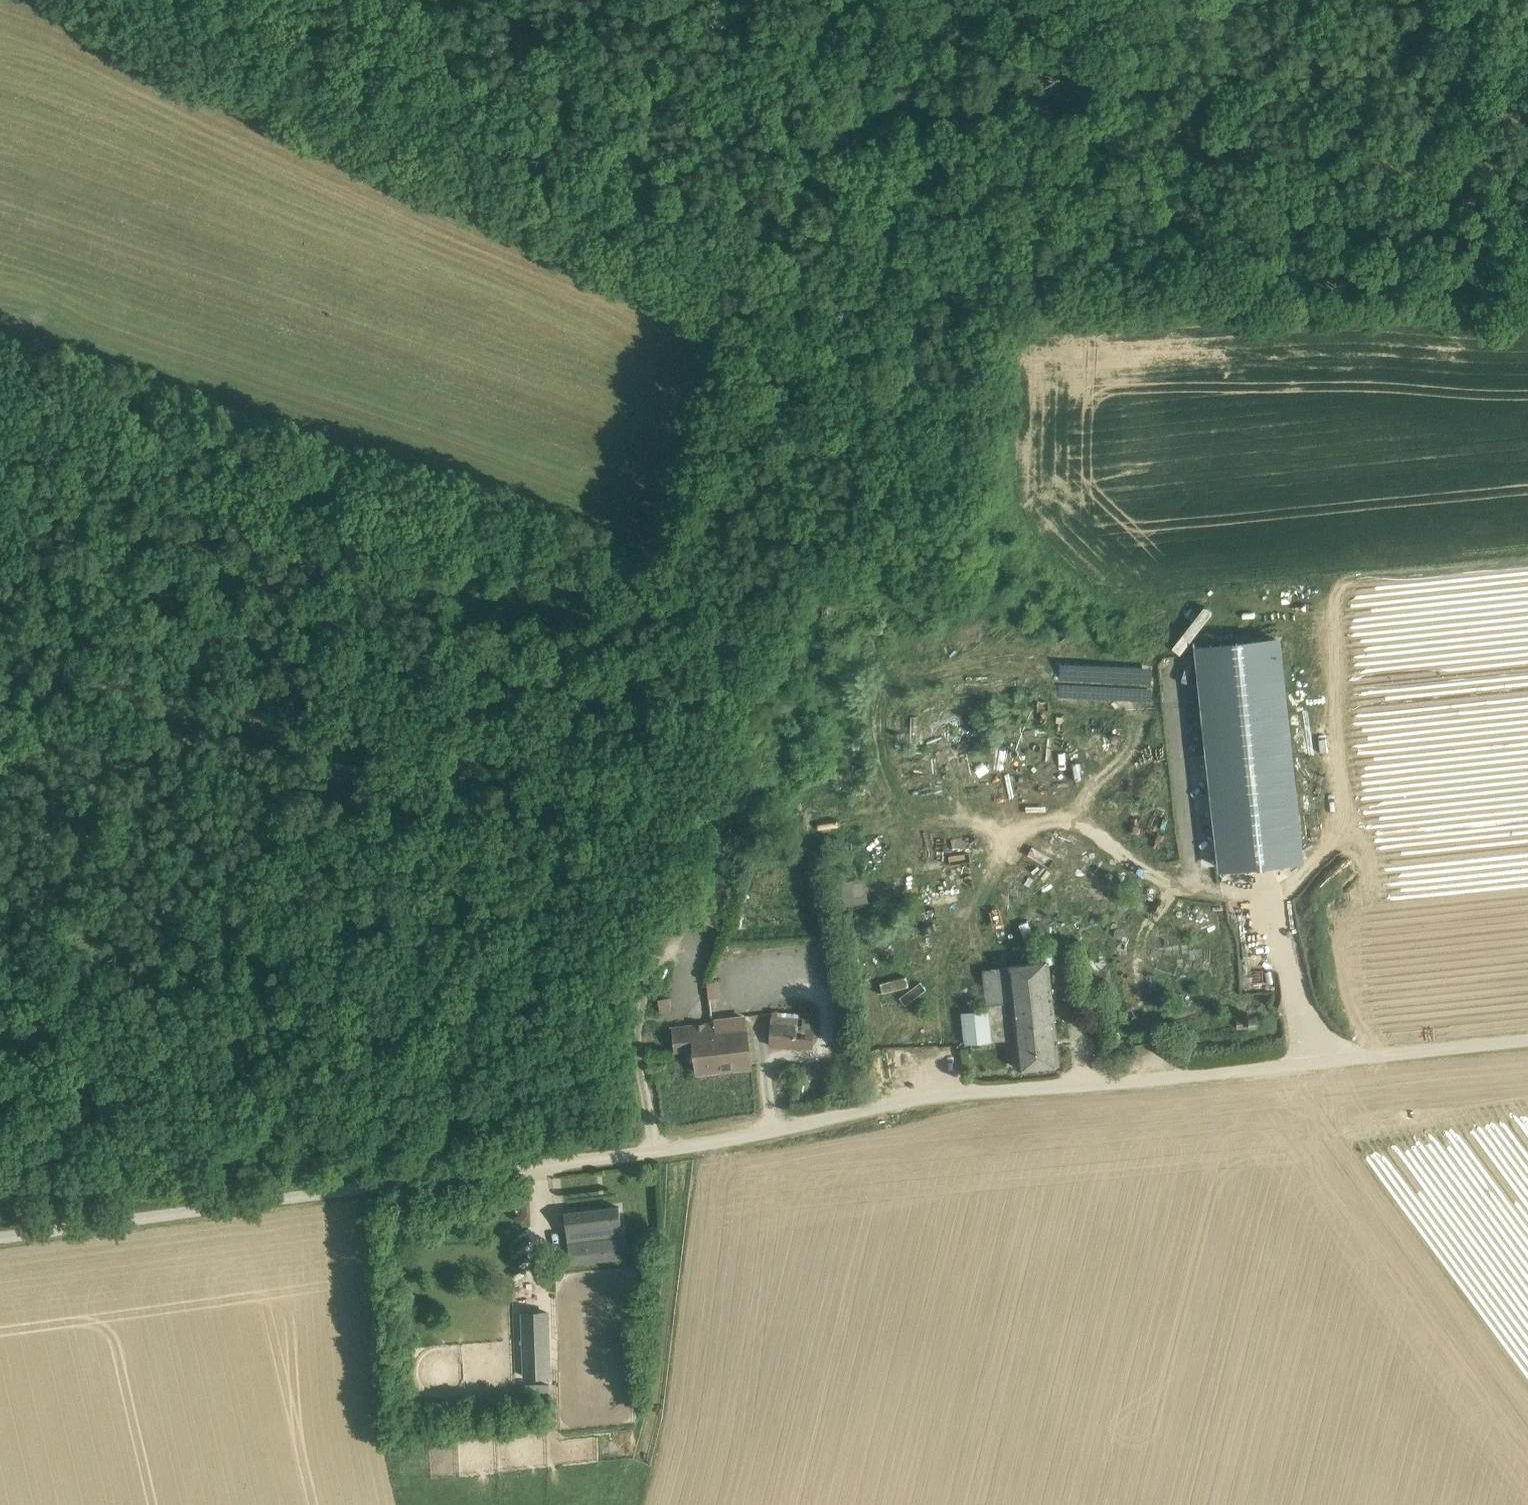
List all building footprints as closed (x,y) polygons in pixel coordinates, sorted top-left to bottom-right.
[(1231,638),(1196,642),(1220,864),(1262,859),(1283,857),(1300,855),(1276,633),(1231,638)] [(986,1010),(961,1013),(964,1044),(990,1041),(1017,1038),(1019,1068),(1060,1064),(1058,1044),(1049,962),(982,970),(986,1010)] [(813,1047),(814,1011),(799,1010),(798,1014),(772,1013),(771,1045),(813,1047)] [(751,1066),(749,1046),(747,1031),(712,1035),(711,1023),(672,1028),(675,1050),(694,1048),(697,1073),(698,1072),(697,1068),(731,1065),(731,1069),(751,1066)] [(621,1224),(619,1207),(565,1213),(569,1242),(572,1263),(625,1257),(622,1236),(621,1224)] [(550,1331),(522,1331),(523,1378),(552,1377),(550,1331)]
